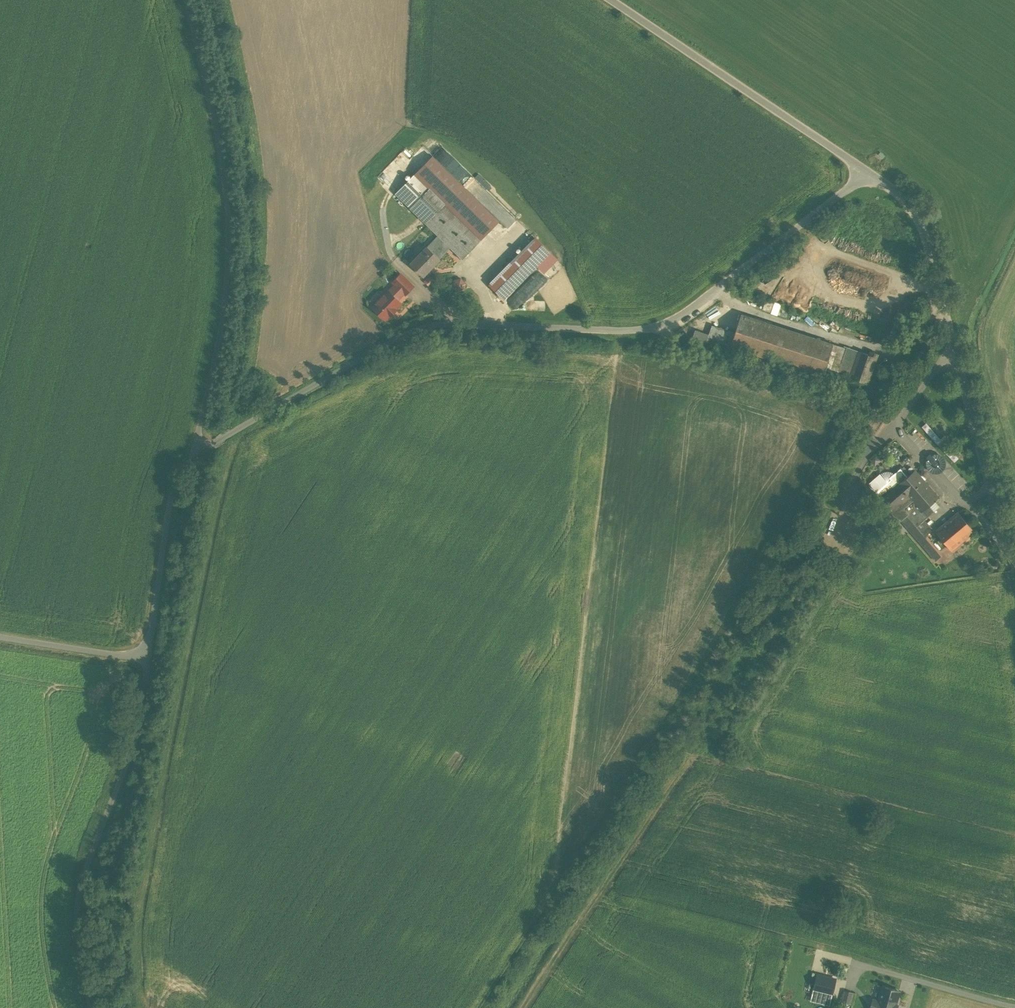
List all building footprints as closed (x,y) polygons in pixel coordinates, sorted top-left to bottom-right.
[(451,247),(462,258),(500,221),(433,155),(396,193),(439,235),(451,247)] [(439,235),(428,246),(440,258),(451,247),(439,235)] [(550,252),(535,238),(489,285),(504,299),(550,252)] [(427,246),(411,263),(423,275),(440,258),(428,246),(427,246)] [(404,292),(406,294),(413,286),(401,274),(393,282),(396,284),(404,292)] [(466,290),(466,278),(454,278),(454,290),(466,290)] [(389,290),(373,306),(385,318),(390,314),(391,315),(396,309),(395,308),(401,302),(397,299),(404,292),(396,284),(389,291),(389,290)] [(833,344),(741,315),(731,346),(823,376),(833,344)] [(845,346),(836,370),(851,376),(851,377),(867,383),(878,353),(871,351),(870,355),(845,346)] [(891,480),(875,493),(900,522),(901,520),(936,561),(941,556),(924,537),(933,529),(925,519),(928,517),(923,511),(938,498),(915,470),(907,476),(900,468),(894,474),(890,477),(891,480)] [(869,486),(875,493),(891,480),(890,477),(894,474),(892,473),(892,472),(890,472),(889,471),(887,471),(885,472),(882,473),(869,483),(869,486)] [(959,512),(935,532),(950,550),(974,531),(959,512)] [(858,546),(862,556),(877,550),(873,540),(858,546)] [(818,975),(812,1001),(828,1005),(835,979),(818,975)] [(897,1005),(895,1005),(899,991),(882,986),(878,1001),(873,1000),(871,1007),(896,1007),(897,1005)] [(853,994),(844,991),(842,1001),(850,1003),(853,994)]
